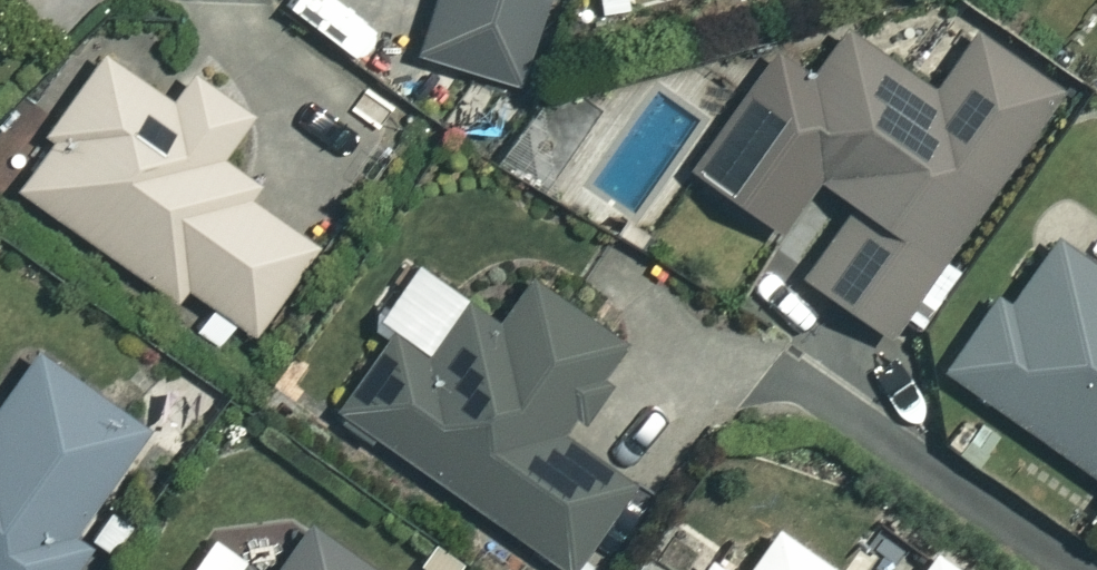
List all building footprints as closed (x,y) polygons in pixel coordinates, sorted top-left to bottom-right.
[(408,63),(516,89),(537,0),(423,0),(408,63)] [(924,87),(834,25),(800,75),(761,49),(681,167),(770,228),(806,174),(844,200),(794,273),(879,332),(1048,84),(965,28),(924,87)] [(161,100),(89,50),(1,179),(173,297),(182,285),(250,332),(310,245),(199,169),(239,111),(181,71),(161,100)] [(1042,232),(998,296),(988,289),(934,367),(1096,480),(1096,270),(1042,232)] [(617,332),(521,268),(486,320),(456,299),(418,355),(382,331),(329,409),(564,569),(625,479),(551,429),(617,332)] [(22,349),(0,380),(0,569),(56,569),(75,543),(61,533),(134,425),(22,349)] [(1089,497),(1096,502),(1096,485),(1089,497)] [(279,506),(234,569),(370,569),(279,506)] [(765,524),(733,569),(830,569),(765,524)] [(923,548),(907,569),(953,569),(923,548)] [(701,552),(689,569),(727,569),(701,552)]
